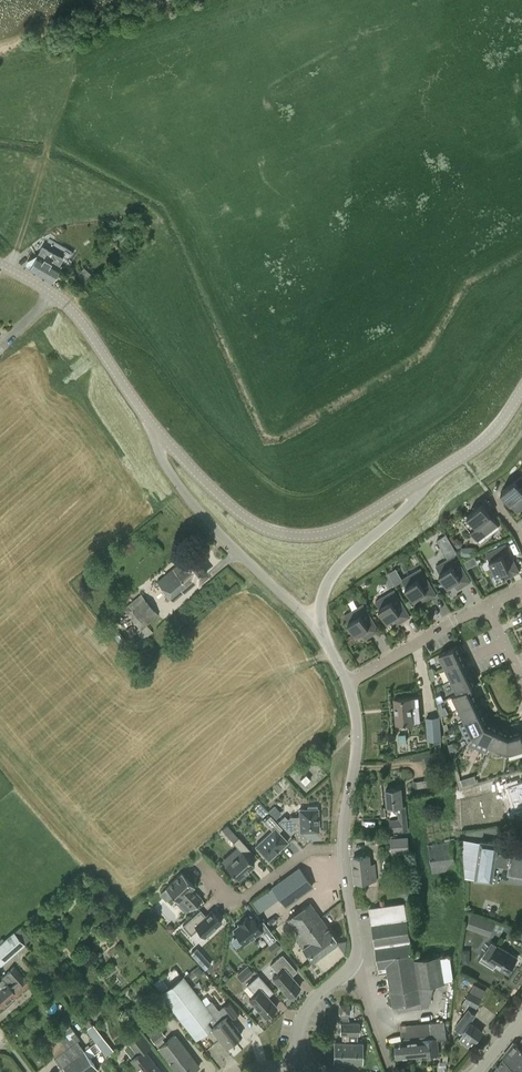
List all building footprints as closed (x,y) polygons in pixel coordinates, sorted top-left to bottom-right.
[(61,258),(55,255),(42,247),(30,268),(52,280),(59,268),(57,266),(61,258)] [(94,275),(84,266),(77,274),(87,283),(94,275)] [(501,492),(506,498),(517,512),(521,509),(521,477),(521,476),(501,492)] [(470,531),(477,541),(498,525),(487,510),(482,504),(461,519),(470,531)] [(489,561),(496,575),(502,572),(506,579),(519,572),(506,544),(486,554),(489,561)] [(190,553),(181,561),(181,562),(157,582),(173,601),(196,580),(198,581),(206,573),(190,553)] [(471,582),(455,555),(436,566),(440,573),(448,586),(454,583),(458,589),(471,582)] [(478,562),(475,556),(465,561),(468,568),(478,562)] [(406,586),(405,586),(413,600),(420,596),(424,602),(436,595),(421,568),(402,579),(406,586)] [(391,586),(401,581),(394,569),(384,575),(391,586)] [(379,608),(387,621),(393,618),(397,624),(410,616),(394,590),(375,601),(379,608)] [(158,615),(141,594),(123,609),(140,631),(158,615)] [(366,638),(379,631),(363,604),(344,615),(348,622),(356,635),(362,632),(366,638)] [(439,654),(446,668),(463,659),(457,646),(439,654)] [(452,680),(470,672),(463,659),(446,668),(452,680)] [(452,695),(453,696),(476,684),(470,672),(452,680),(458,693),(452,695)] [(453,696),(459,708),(477,700),(471,687),(476,685),(476,684),(453,696)] [(396,724),(413,723),(413,721),(420,721),(420,706),(414,706),(414,698),(394,699),(395,703),(396,724)] [(465,721),(483,713),(478,703),(477,700),(459,708),(465,721)] [(465,721),(473,738),(488,723),(483,713),(465,721)] [(425,717),(427,740),(441,739),(439,716),(425,717)] [(487,753),(490,746),(499,728),(488,723),(473,738),(467,744),(487,753)] [(490,746),(507,754),(509,732),(499,728),(490,746)] [(509,732),(507,754),(521,750),(521,729),(509,732)] [(448,743),(450,750),(456,749),(454,742),(448,743)] [(426,765),(439,762),(436,754),(424,758),(426,765)] [(300,780),(305,784),(310,779),(306,774),(300,780)] [(474,775),(467,777),(469,783),(476,781),(474,775)] [(467,777),(461,779),(463,785),(469,783),(467,777)] [(433,778),(418,779),(419,787),(433,787),(433,778)] [(520,796),(517,786),(502,791),(510,814),(519,811),(521,820),(521,796),(520,796)] [(397,806),(398,819),(389,820),(390,832),(408,830),(406,805),(403,806),(401,789),(385,790),(387,807),(397,806)] [(283,813),(278,817),(285,825),(290,821),(289,820),(292,820),(292,827),(307,827),(307,803),(291,803),(292,814),(288,814),(286,817),(283,813)] [(268,860),(287,842),(277,832),(282,828),(270,815),(264,821),(272,830),(254,846),(268,860)] [(233,839),(239,835),(229,823),(223,828),(233,839)] [(391,853),(409,852),(408,836),(390,837),(391,853)] [(233,842),(242,852),(226,866),(238,879),(254,864),(245,855),(250,850),(238,837),(233,842)] [(493,880),(498,843),(480,840),(475,877),(493,880)] [(432,874),(456,870),(452,842),(428,845),(432,874)] [(513,846),(512,849),(508,849),(508,853),(508,854),(505,853),(503,867),(509,868),(509,873),(521,875),(521,847),(513,846)] [(369,856),(353,858),(355,882),(372,881),(369,856)] [(313,888),(298,870),(273,886),(287,905),(313,888)] [(194,886),(182,873),(166,888),(178,901),(182,898),(192,909),(202,899),(192,888),(194,886)] [(397,894),(405,897),(404,899),(410,901),(414,891),(400,886),(397,894)] [(421,1007),(429,1005),(431,997),(429,986),(445,984),(444,980),(454,978),(450,955),(445,956),(444,953),(440,954),(440,955),(421,958),(420,949),(413,950),(407,919),(405,901),(369,907),(371,924),(370,924),(378,971),(379,971),(387,970),(390,992),(391,992),(393,1007),(394,1007),(398,1006),(399,1010),(421,1007)] [(304,907),(299,911),(328,950),(338,942),(328,928),(309,903),(304,907)] [(205,915),(200,909),(183,923),(190,931),(199,924),(206,933),(222,916),(213,907),(205,915)] [(328,950),(299,911),(292,915),(292,916),(287,920),(302,939),(298,941),(303,947),(302,947),(312,961),(328,950)] [(468,911),(469,912),(465,924),(482,930),(487,917),(468,911)] [(244,913),(232,922),(243,937),(255,928),(244,913)] [(268,929),(262,934),(269,943),(275,937),(268,929)] [(14,932),(5,941),(0,945),(0,965),(15,952),(25,943),(14,932)] [(508,973),(517,958),(499,946),(492,941),(480,961),(493,969),(496,965),(508,973)] [(211,963),(197,947),(190,953),(205,969),(211,963)] [(278,974),(272,979),(288,997),(300,986),(291,976),(297,971),(282,954),(270,964),(278,974)] [(249,976),(253,972),(247,965),(243,969),(249,976)] [(2,1006),(3,1007),(30,984),(14,967),(2,978),(7,984),(0,990),(0,1008),(2,1006)] [(265,1017),(277,1007),(268,997),(273,992),(258,975),(247,986),(255,995),(249,1000),(265,1017)] [(224,1047),(233,1041),(205,1005),(182,976),(160,994),(195,1040),(211,1029),(224,1047)] [(482,999),(470,992),(462,1004),(467,1007),(469,1004),(476,1008),(482,999)] [(230,1019),(238,1012),(229,1000),(218,1009),(212,1000),(205,1005),(233,1041),(241,1035),(230,1019)] [(348,1013),(349,1013),(349,1003),(338,1003),(338,1013),(339,1013),(339,1019),(348,1019),(348,1013)] [(337,1018),(338,1011),(330,1010),(328,1016),(337,1018)] [(463,1017),(455,1028),(463,1034),(476,1045),(485,1034),(471,1023),(463,1017)] [(98,1069),(77,1041),(80,1039),(64,1018),(39,1038),(54,1058),(60,1067),(61,1066),(65,1071),(94,1071),(98,1069)] [(431,1037),(432,1039),(437,1039),(446,1038),(446,1028),(449,1028),(449,1020),(445,1020),(445,1021),(433,1023),(430,1023),(401,1026),(402,1040),(431,1037)] [(334,1063),(362,1064),(362,1043),(357,1043),(357,1035),(359,1035),(359,1023),(340,1023),(340,1034),(341,1034),(342,1042),(334,1042),(334,1062),(334,1063)] [(94,1025),(87,1030),(106,1056),(113,1051),(94,1025)] [(177,1071),(192,1071),(199,1067),(175,1035),(166,1042),(162,1037),(166,1035),(160,1028),(159,1028),(157,1025),(147,1032),(159,1048),(158,1048),(177,1071)] [(151,1047),(140,1033),(127,1042),(129,1045),(126,1048),(130,1054),(134,1052),(137,1055),(131,1060),(140,1071),(161,1071),(145,1051),(151,1047)] [(437,1039),(432,1039),(395,1043),(397,1059),(439,1053),(437,1039)] [(518,1045),(515,1043),(504,1056),(521,1070),(521,1040),(518,1045)] [(493,1071),(494,1071),(521,1071),(521,1070),(504,1056),(493,1071)]
